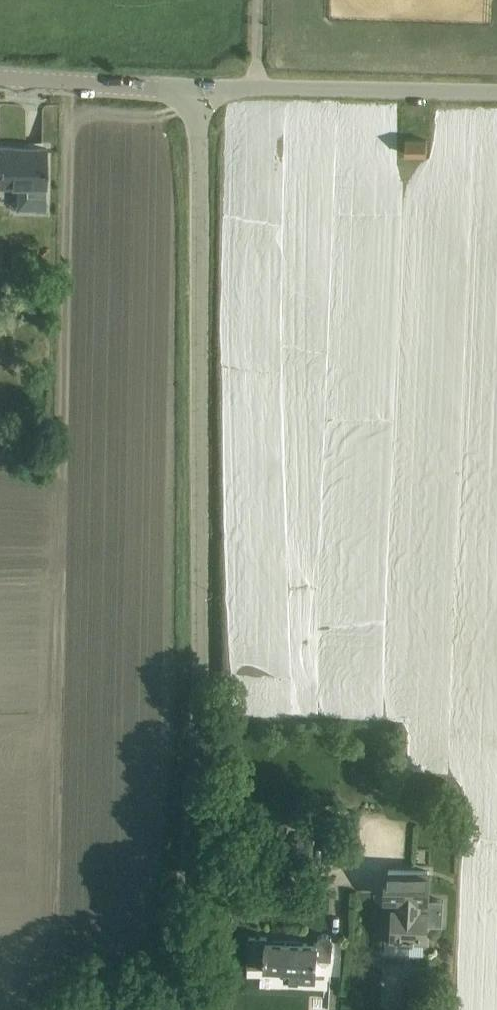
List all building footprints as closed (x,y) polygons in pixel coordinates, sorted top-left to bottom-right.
[(406,139),(406,154),(426,155),(427,140),(406,139)] [(46,147),(0,147),(0,185),(27,185),(26,195),(46,195),(46,147)] [(318,815),(317,841),(341,843),(342,817),(318,815)] [(420,848),(419,864),(429,865),(430,849),(420,848)] [(444,900),(426,899),(428,871),(388,869),(386,897),(399,898),(399,910),(394,910),(392,938),(424,939),(425,925),(443,926),(444,900)] [(331,958),(332,941),(325,933),(317,939),(317,941),(317,942),(267,939),(267,935),(249,934),(247,965),(285,967),(284,976),(315,978),(316,957),(331,958)] [(429,973),(410,972),(409,989),(429,990),(429,973)]
